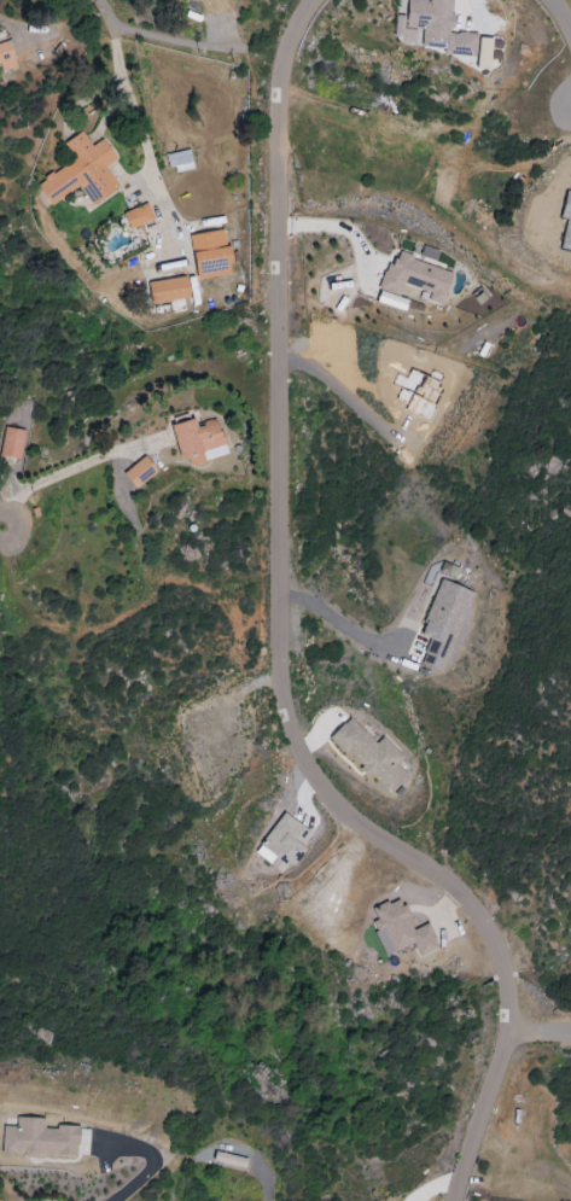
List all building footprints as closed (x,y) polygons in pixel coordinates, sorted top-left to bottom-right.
[(477,34),(450,32),(452,0),(398,0),(395,43),(443,47),(442,55),(475,57),(477,34)] [(9,41),(0,43),(0,73),(17,68),(9,41)] [(49,206),(78,187),(90,206),(119,188),(105,166),(115,159),(103,139),(90,146),(81,132),(63,143),(74,160),(35,184),(49,206)] [(171,174),(193,169),(188,149),(166,154),(171,174)] [(565,191),(560,218),(565,220),(560,249),(570,251),(570,192),(565,191)] [(122,212),(128,229),(153,221),(147,204),(122,212)] [(195,279),(229,275),(228,264),(232,263),(230,247),(225,247),(223,231),(190,235),(195,279)] [(453,273),(394,251),(380,290),(398,297),(403,284),(430,294),(428,300),(441,305),(453,273)] [(147,283),(150,305),(189,299),(186,277),(147,283)] [(169,426),(180,461),(187,458),(190,466),(226,455),(215,419),(195,426),(193,419),(169,426)] [(19,460),(25,431),(4,427),(0,447),(0,456),(19,460)] [(157,474),(146,457),(122,472),(133,489),(157,474)] [(472,591),(439,579),(419,635),(429,639),(421,664),(443,672),(472,591)] [(403,757),(381,738),(375,744),(348,718),(329,739),(389,794),(407,775),(396,765),(403,757)] [(268,864),(283,875),(312,835),(282,813),(258,846),(274,857),(268,864)] [(438,949),(427,924),(413,930),(399,898),(371,909),(376,921),(370,923),(384,956),(413,944),(419,958),(438,949)] [(1,1154),(76,1157),(77,1126),(44,1125),(44,1118),(15,1117),(15,1126),(2,1125),(1,1154)] [(247,1159),(214,1151),(212,1161),(245,1169),(247,1159)]
